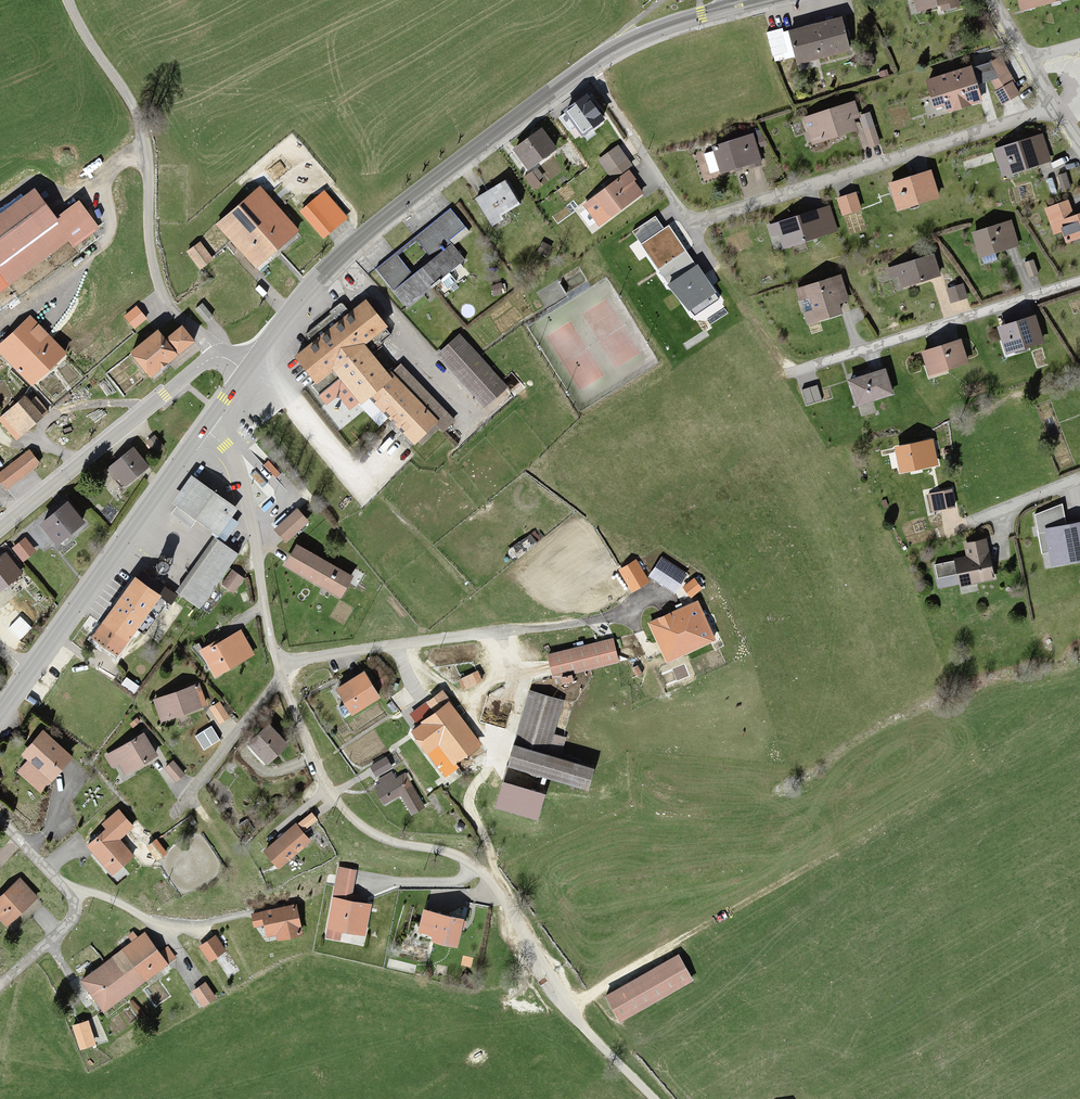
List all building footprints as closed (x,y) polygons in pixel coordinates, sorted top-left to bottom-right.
[(917,13),(960,3),(960,0),(914,0),(917,13)] [(1020,8),(1058,0),(1018,0),(1020,8)] [(841,19),(788,32),(796,63),(848,50),(841,19)] [(990,65),(925,84),(933,109),(945,105),(949,117),(981,106),(975,89),(992,83),(996,94),(1000,105),(1021,97),(1001,61),(990,65)] [(587,95),(563,112),(580,136),(604,119),(587,95)] [(854,103),(803,118),(811,144),(861,130),(854,103)] [(880,146),(871,116),(861,119),(869,149),(880,146)] [(541,131),(512,150),(525,171),(555,151),(549,143),(541,131)] [(754,136),(712,147),(719,173),(761,162),(754,136)] [(1043,137),(993,151),(1001,177),(1050,163),(1043,137)] [(618,147),(597,162),(606,174),(627,160),(618,147)] [(538,170),(525,179),(533,192),(542,187),(539,181),(543,179),(538,170)] [(929,173),(888,184),(895,210),(936,199),(929,173)] [(628,174),(583,205),(589,214),(599,207),(609,223),(645,198),(628,174)] [(1067,174),(1055,178),(1061,194),(1073,189),(1067,174)] [(506,182),(476,200),(489,221),(518,203),(506,182)] [(0,214),(0,293),(69,242),(73,248),(100,228),(79,200),(59,215),(60,217),(58,219),(35,188),(0,214)] [(258,189),(217,225),(256,269),(297,233),(258,189)] [(345,219),(323,192),(301,211),(323,238),(345,219)] [(854,194),(836,199),(842,217),(860,212),(854,194)] [(1072,216),(1068,203),(1045,211),(1052,236),(1064,232),(1067,243),(1079,239),(1079,213),(1072,216)] [(830,208),(767,226),(770,238),(779,235),(783,249),(837,234),(830,208)] [(377,270),(406,307),(462,261),(448,244),(460,233),(445,215),(414,241),(430,261),(412,277),(395,256),(377,270)] [(1012,222),(971,232),(978,260),(1019,251),(1012,222)] [(658,269),(686,252),(669,225),(641,242),(658,269)] [(198,243),(186,254),(200,270),(212,260),(198,243)] [(934,255),(886,269),(889,279),(897,277),(900,287),(940,276),(934,255)] [(1035,261),(1024,264),(1029,281),(1040,278),(1035,261)] [(717,293),(697,265),(668,286),(688,314),(717,293)] [(840,277),(798,290),(808,324),(839,315),(835,304),(847,300),(840,277)] [(963,286),(947,289),(950,302),(965,298),(963,286)] [(309,344),(295,357),(315,382),(331,369),(339,378),(321,394),(329,402),(338,395),(352,412),(359,405),(376,425),(388,415),(414,445),(438,424),(446,417),(400,363),(391,371),(385,376),(359,345),(382,326),(362,301),(348,313),(342,306),(314,330),(304,338),(309,344)] [(137,309),(125,317),(134,329),(145,321),(137,309)] [(0,343),(0,354),(28,384),(63,352),(29,316),(0,343)] [(1036,317),(998,328),(1004,351),(1042,340),(1036,317)] [(155,318),(145,325),(151,334),(161,326),(155,318)] [(129,355),(147,376),(188,343),(176,329),(166,338),(159,330),(129,355)] [(459,337),(437,356),(484,408),(506,389),(459,337)] [(959,341),(921,353),(928,375),(966,363),(959,341)] [(885,371),(847,381),(854,408),(892,398),(885,371)] [(817,385),(803,389),(808,404),(822,399),(817,385)] [(31,391),(26,395),(44,416),(48,412),(31,391)] [(17,439),(44,416),(26,395),(0,419),(0,420),(17,439)] [(153,433),(144,440),(156,455),(165,448),(153,433)] [(933,443),(895,448),(898,470),(936,464),(933,443)] [(109,466),(124,485),(150,464),(135,445),(109,466)] [(0,471),(0,483),(6,490),(37,465),(26,451),(0,471)] [(231,508),(188,478),(171,504),(214,534),(231,508)] [(951,491),(928,496),(931,512),(954,508),(951,491)] [(39,525),(55,544),(83,521),(67,502),(39,525)] [(1052,565),(1079,559),(1079,525),(1066,528),(1062,504),(1035,515),(1043,553),(1050,552),(1052,565)] [(297,509),(275,529),(288,543),(309,523),(297,509)] [(25,532),(12,542),(24,559),(38,549),(25,532)] [(180,591),(200,605),(236,555),(216,540),(180,591)] [(954,561),(958,587),(995,580),(988,540),(964,544),(966,559),(954,561)] [(296,546),(285,566),(339,595),(350,575),(296,546)] [(18,573),(2,556),(0,558),(0,591),(18,573)] [(647,582),(635,563),(620,572),(632,591),(647,582)] [(232,569),(223,583),(238,592),(246,578),(232,569)] [(92,640),(115,656),(156,596),(134,580),(92,640)] [(697,604),(649,624),(665,662),(713,641),(697,604)] [(239,632),(199,652),(211,676),(251,657),(239,632)] [(612,638),(545,654),(551,679),(618,663),(612,638)] [(361,671),(335,687),(353,717),(379,702),(361,671)] [(199,684),(154,699),(162,725),(207,710),(199,684)] [(484,745),(442,689),(417,708),(425,719),(410,729),(445,775),(484,745)] [(527,691),(507,766),(587,788),(592,769),(560,760),(565,740),(553,737),(563,701),(527,691)] [(220,700),(210,707),(220,723),(230,716),(220,700)] [(288,743),(268,722),(249,740),(268,761),(288,743)] [(42,734),(22,755),(49,782),(69,761),(42,734)] [(109,755),(121,775),(153,755),(141,735),(109,755)] [(386,757),(371,765),(376,774),(391,766),(386,757)] [(170,760),(161,766),(174,784),(183,778),(170,760)] [(403,767),(372,786),(384,806),(401,795),(413,814),(427,805),(403,767)] [(129,859),(114,842),(129,829),(115,812),(99,825),(104,830),(85,846),(110,875),(129,859)] [(314,812),(301,821),(308,829),(320,821),(314,812)] [(296,828),(264,852),(279,872),(311,848),(296,828)] [(157,839),(145,847),(157,865),(168,857),(157,839)] [(359,868),(338,865),(327,936),(342,939),(343,931),(367,934),(372,901),(354,898),(359,868)] [(0,898),(0,922),(4,928),(37,901),(20,881),(0,898)] [(298,904),(251,913),(254,927),(265,925),(268,936),(279,934),(280,940),(305,935),(298,904)] [(464,919),(421,910),(417,932),(433,935),(432,942),(459,947),(464,919)] [(146,932),(113,955),(82,978),(93,993),(106,1010),(137,987),(175,958),(167,947),(161,952),(156,945),(146,932)] [(217,934),(200,946),(211,962),(228,951),(217,934)] [(679,956),(606,997),(620,1023),(694,982),(679,956)] [(204,986),(192,993),(201,1007),(213,1000),(204,986)] [(88,1024),(73,1028),(80,1050),(95,1045),(88,1024)]
